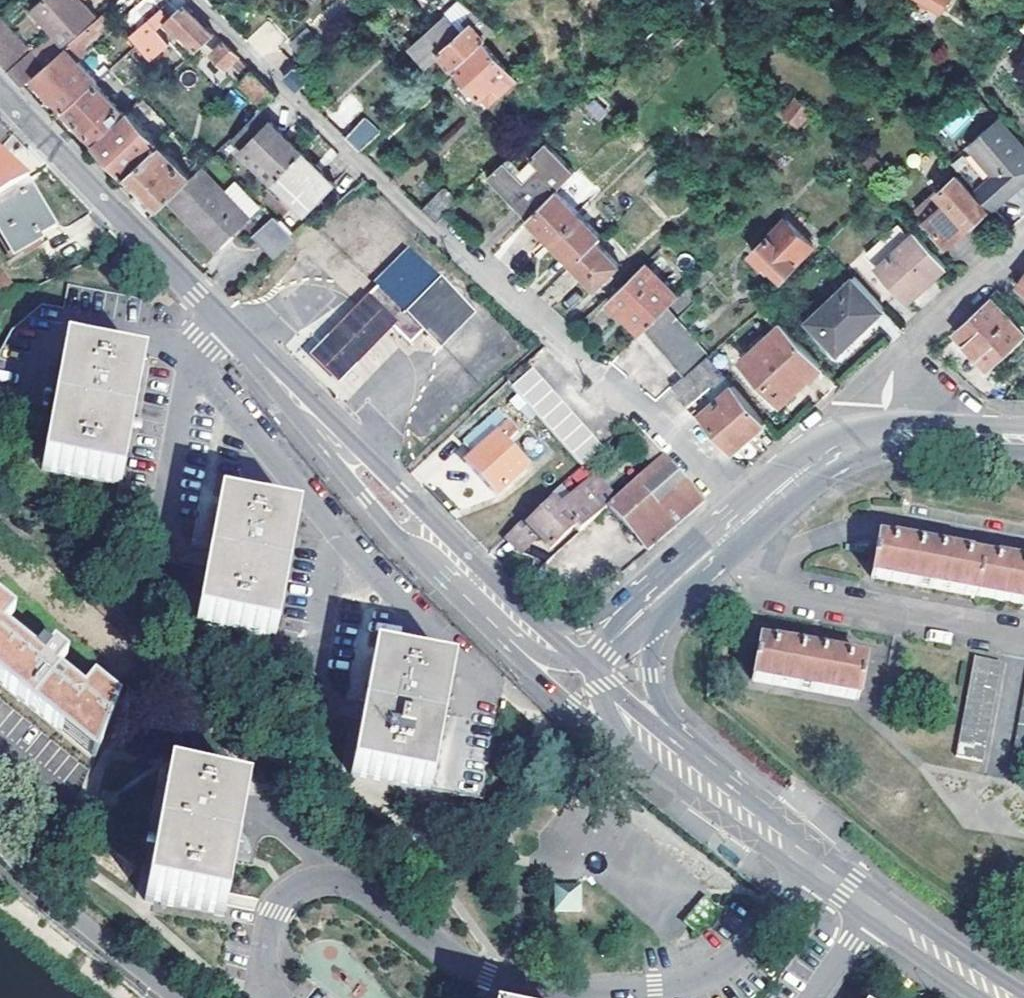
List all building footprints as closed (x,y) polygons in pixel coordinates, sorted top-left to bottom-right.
[(68,44),(100,14),(87,0),(41,0),(34,7),(58,33),(68,44)] [(448,17),(464,33),(482,16),(462,0),(446,15),(448,17)] [(944,0),(920,0),(921,1),(918,5),(924,11),(928,7),(938,15),(948,4),(944,0)] [(149,10),(155,16),(162,9),(156,3),(149,10)] [(167,22),(179,33),(184,38),(188,35),(200,47),(207,40),(215,32),(186,4),(171,18),(167,22)] [(155,16),(131,37),(140,46),(150,57),(169,39),(160,28),(167,22),(171,18),(162,9),(155,16)] [(125,31),(131,37),(155,16),(149,10),(125,31)] [(456,65),(483,41),(483,40),(496,29),(482,16),(464,33),(448,17),(414,49),(431,67),(445,55),(456,65)] [(45,67),(44,66),(34,55),(0,17),(0,61),(23,87),(35,76),(44,68),(45,67)] [(171,41),(179,33),(167,22),(160,28),(169,39),(171,41)] [(215,32),(207,40),(217,50),(213,54),(228,68),(232,64),(241,73),(249,65),(215,32)] [(44,66),(68,44),(58,33),(34,55),(44,66)] [(497,84),(505,93),(520,79),(483,41),(456,65),(484,96),(497,84)] [(67,110),(96,84),(98,83),(77,61),(66,48),(35,76),(47,89),(54,97),(50,100),(56,106),(60,103),(67,110)] [(285,76),(297,87),(309,76),(297,64),(285,76)] [(254,70),(241,82),(265,106),(278,93),(254,70)] [(96,84),(67,110),(97,143),(126,116),(96,84)] [(492,104),(505,93),(497,84),(484,96),(492,104)] [(791,116),(806,126),(819,108),(803,98),(791,116)] [(250,143),(243,151),(275,182),(304,152),(261,110),(239,131),(250,143)] [(126,116),(97,143),(127,175),(161,143),(131,111),(126,116)] [(1001,116),(953,158),(996,208),(1023,183),(1023,143),(1001,116)] [(367,117),(348,136),(362,150),(383,132),(367,117)] [(231,139),(243,151),(250,143),(239,131),(231,139)] [(526,180),(519,173),(506,160),(489,175),(530,218),(558,190),(577,171),(547,142),(533,156),(534,158),(541,166),(526,180)] [(161,143),(127,175),(141,190),(133,199),(136,202),(150,216),(169,199),(192,176),(161,143)] [(304,152),(275,182),(307,214),(336,184),(304,152)] [(534,158),(519,173),(526,180),(541,166),(534,158)] [(192,176),(169,199),(190,222),(194,218),(220,246),(247,217),(201,167),(192,176)] [(935,201),(921,213),(947,242),(952,238),(966,226),(989,207),(959,173),(931,197),(935,201)] [(11,252),(55,229),(29,183),(0,199),(0,233),(11,252)] [(460,203),(445,189),(425,209),(439,222),(460,203)] [(551,239),(579,211),(558,190),(530,218),(551,239)] [(917,209),(921,213),(935,201),(931,197),(917,209)] [(574,262),(598,238),(602,234),(579,211),(551,239),(574,262)] [(273,214),(252,234),(273,254),(295,236),(273,214)] [(770,260),(783,274),(813,244),(787,218),(753,250),(767,263),(770,260)] [(867,253),(879,265),(916,231),(904,218),(867,253)] [(967,232),(966,226),(952,238),(960,239),(967,232)] [(916,231),(879,265),(909,300),(947,265),(916,231)] [(598,238),(574,262),(598,285),(622,262),(598,238)] [(365,303),(396,334),(414,351),(428,337),(441,349),(471,316),(409,256),(365,303)] [(644,329),(667,306),(679,294),(646,261),(611,298),(643,330),(644,329)] [(0,268),(0,303),(16,296),(1,267),(0,268)] [(856,276),(809,319),(839,351),(886,308),(856,276)] [(957,330),(989,365),(1023,334),(992,300),(957,330)] [(342,389),(396,334),(365,303),(311,360),(342,389)] [(685,377),(708,356),(667,306),(644,329),(685,377)] [(744,359),(781,401),(821,364),(783,322),(744,359)] [(64,350),(42,469),(120,484),(131,424),(142,365),(64,350)] [(708,356),(685,377),(673,387),(687,404),(692,400),(734,449),(766,422),(708,356)] [(533,367),(513,386),(581,465),(605,447),(533,367)] [(473,455),(466,463),(497,495),(527,467),(505,444),(519,431),(497,410),(462,443),(473,455)] [(635,441),(645,452),(652,445),(642,433),(635,441)] [(652,445),(645,452),(656,464),(664,458),(652,445)] [(664,458),(612,506),(652,549),(704,500),(664,458)] [(529,528),(541,540),(552,551),(578,528),(582,533),(605,512),(581,488),(559,509),(555,505),(534,524),(529,528)] [(209,559),(206,574),(197,623),(275,638),(298,519),(219,503),(209,559)] [(527,554),(541,540),(529,528),(534,524),(529,520),(510,537),(527,554)] [(871,579),(1023,607),(1023,566),(929,549),(893,542),(892,545),(877,543),(871,579)] [(11,615),(0,605),(0,629),(11,615)] [(95,760),(118,702),(91,681),(80,694),(53,672),(65,658),(51,647),(40,661),(0,630),(0,684),(95,760)] [(809,652),(775,647),(775,649),(759,647),(753,685),(859,702),(866,664),(851,661),(851,659),(809,652)] [(364,711),(361,727),(352,775),(432,789),(454,670),(374,656),(364,711)] [(958,757),(984,761),(999,664),(973,660),(958,757)] [(1023,768),(1023,702),(1013,766),(1023,768)] [(145,901),(224,915),(246,796),(168,781),(145,901)] [(554,913),(580,913),(579,886),(554,887),(554,913)]
